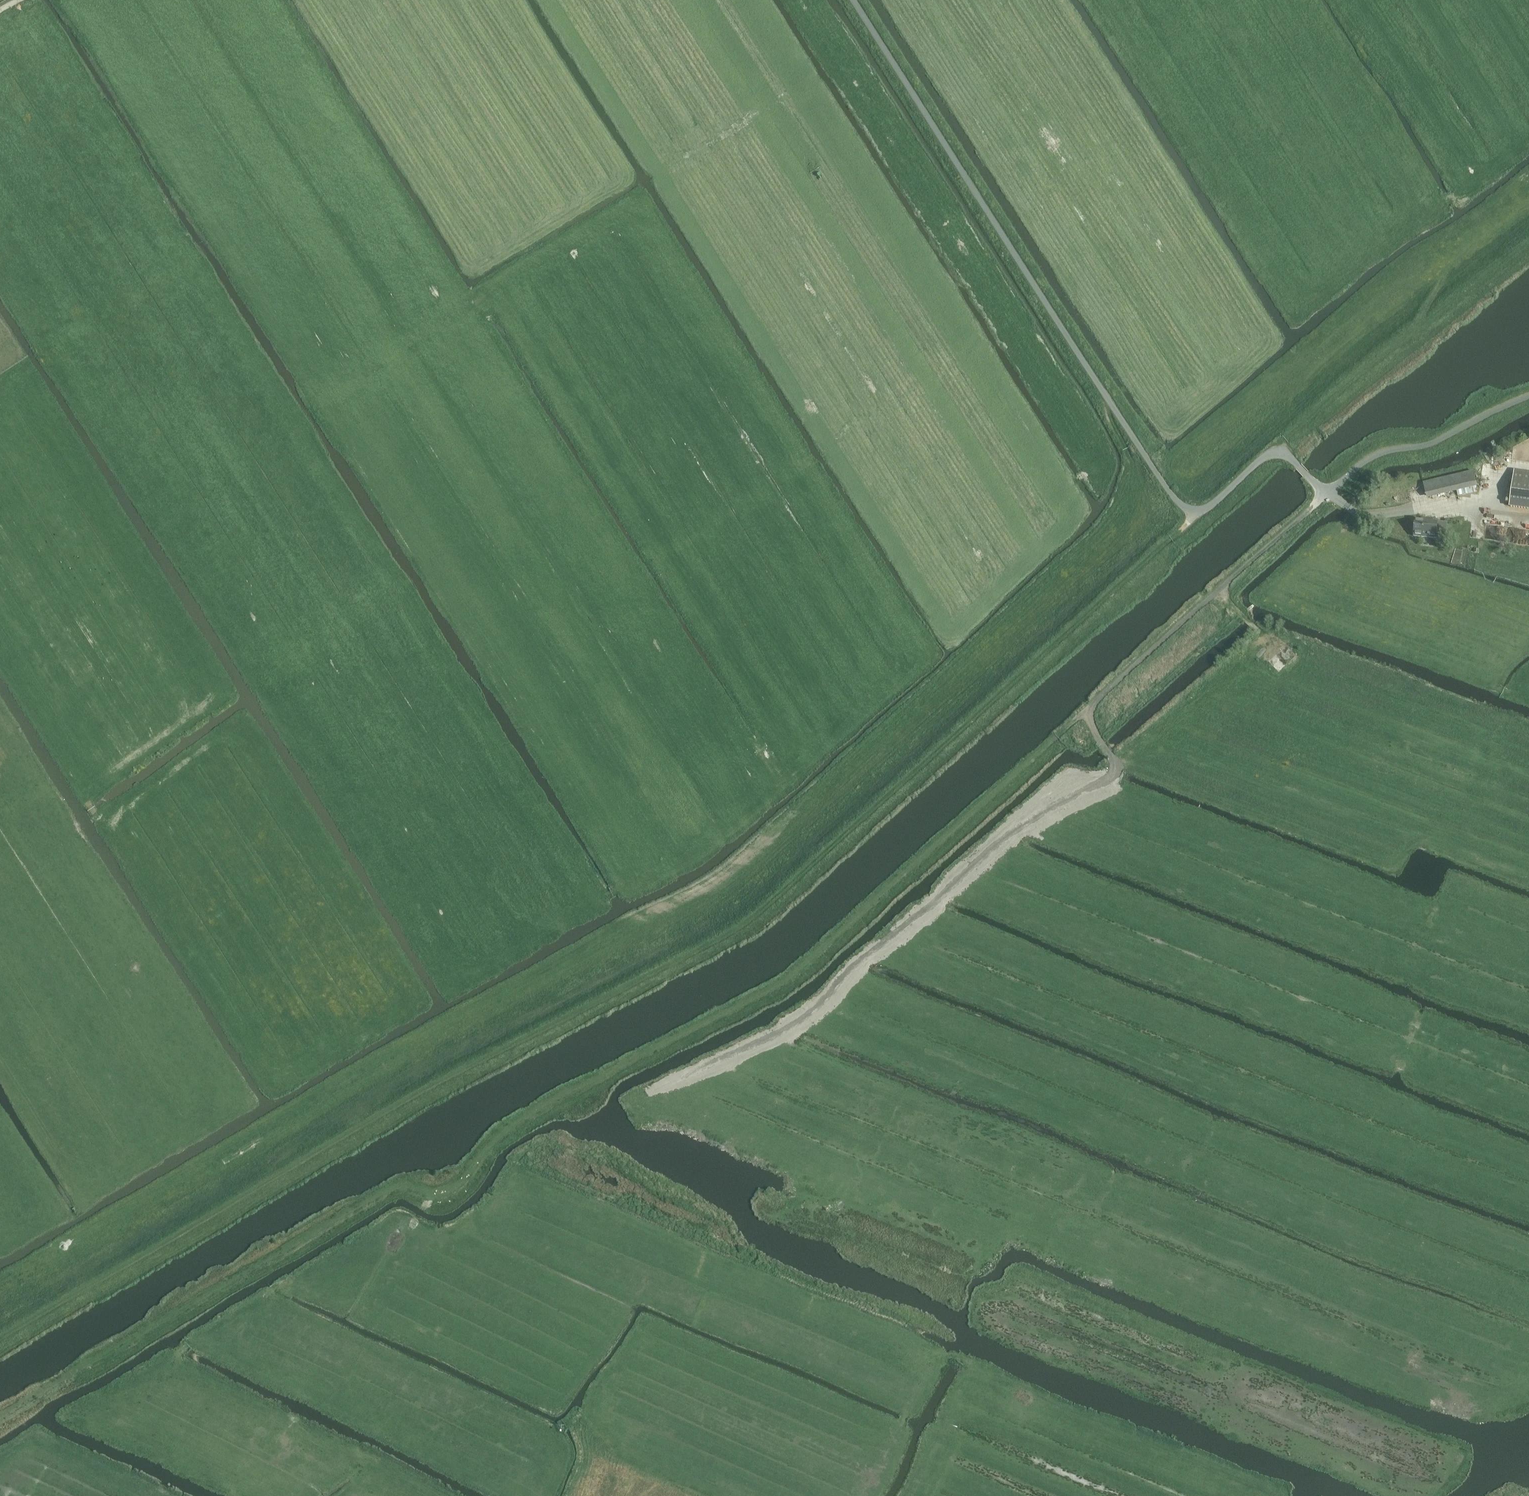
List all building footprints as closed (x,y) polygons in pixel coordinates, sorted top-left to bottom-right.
[(1510,506),(1528,509),(1528,473),(1515,471),(1510,506)] [(1473,472),(1423,483),(1426,495),(1475,484),(1473,472)] [(1415,520),(1414,537),(1436,539),(1437,522),(1415,520)]
